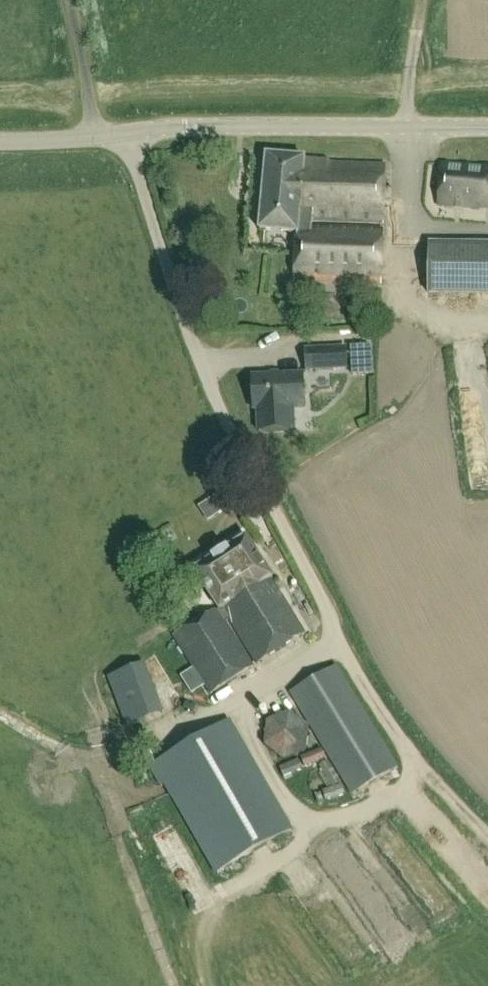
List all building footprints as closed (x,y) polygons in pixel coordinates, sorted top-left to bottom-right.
[(296,283),(382,286),(384,229),(314,227),(314,222),(384,224),(386,165),(330,163),(328,161),(305,160),(305,158),(266,155),(260,231),(298,234),(296,283)] [(487,207),(487,167),(443,163),(439,203),(487,207)] [(487,294),(487,245),(429,244),(428,293),(487,294)] [(346,348),(305,349),(306,373),(347,372),(346,348)] [(253,410),(304,407),(302,374),(251,376),(253,410)] [(221,493),(210,501),(219,514),(230,507),(221,493)] [(307,635),(273,577),(247,537),(195,571),(219,608),(172,636),(192,669),(181,677),(192,694),(204,687),(211,696),(255,667),(227,622),(229,621),(257,666),(307,635)] [(164,712),(146,662),(107,676),(125,726),(164,712)] [(289,694),(351,796),(400,767),(338,666),(289,694)] [(216,874),(294,829),(231,720),(149,767),(161,788),(165,785),(216,874)] [(286,773),(318,759),(315,751),(283,765),(286,773)] [(341,782),(327,760),(318,766),(332,788),(341,782)] [(304,878),(343,920),(356,908),(317,866),(304,878)]
